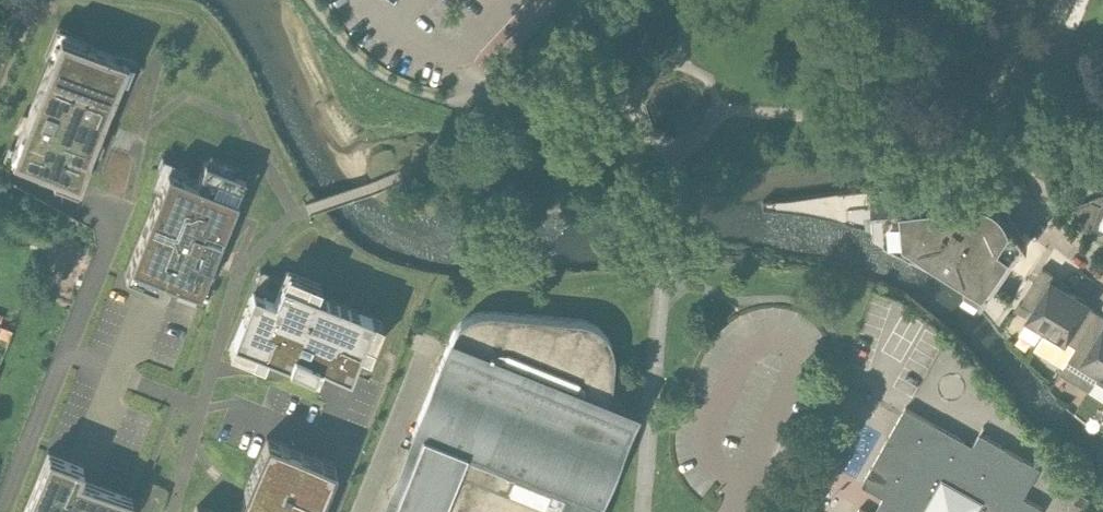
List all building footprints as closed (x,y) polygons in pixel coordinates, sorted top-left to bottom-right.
[(60,32),(11,155),(46,169),(79,182),(98,135),(129,59),(60,32)] [(245,170),(225,161),(206,154),(198,172),(168,160),(146,211),(122,269),(157,284),(162,271),(179,278),(173,294),(205,308),(208,309),(221,271),(208,267),(211,261),(213,254),(215,250),(229,212),(245,170)] [(1027,237),(1009,213),(1006,209),(1002,204),(998,201),(993,197),(988,194),(975,192),(871,203),(872,210),(873,229),(885,234),(931,256),(973,292),(979,299),(981,302),(1027,237)] [(1102,205),(1092,201),(1077,207),(1076,207),(1082,216),(1094,224),(1092,229),(1095,230),(1093,233),(1102,241),(1102,203),(1102,205)] [(281,276),(259,267),(227,349),(265,364),(269,353),(277,356),(284,358),(293,362),(289,370),(320,382),(324,372),(327,363),(349,372),(358,349),(369,353),(383,312),(374,307),(374,306),(319,285),(322,274),(288,260),(281,276)] [(1044,334),(1070,292),(1062,287),(1064,284),(1059,281),(1061,278),(1043,267),(1023,301),(1034,309),(1030,317),(1026,322),(1042,332),(1041,332),(1044,334)] [(1066,339),(1077,346),(1098,312),(1087,305),(1088,303),(1070,292),(1044,334),(1047,336),(1048,335),(1063,345),(1066,339)] [(615,363),(615,356),(615,349),(614,344),(612,337),(608,331),(604,325),(597,320),(590,317),(585,315),(580,314),(488,305),(480,306),(473,309),(467,313),(461,319),(455,326),(451,324),(449,332),(445,342),(411,425),(376,511),(596,511),(641,402),(612,389),(615,363)] [(1098,312),(1077,346),(1060,373),(1090,391),(1098,379),(1102,371),(1102,315),(1098,312)] [(1039,467),(980,434),(973,446),(935,424),(906,408),(863,484),(877,492),(885,497),(880,505),(876,511),(1040,511),(1043,508),(1023,496),(1039,467)] [(336,463),(267,435),(257,459),(244,489),(242,494),(240,501),(236,511),(316,511),(336,463)] [(72,453),(48,444),(22,511),(126,511),(131,497),(133,491),(125,488),(100,478),(78,469),(83,458),(72,453)] [(1090,496),(1079,490),(1068,511),(1070,511),(1082,511),(1090,496)] [(198,500),(193,511),(226,511),(198,500)]
